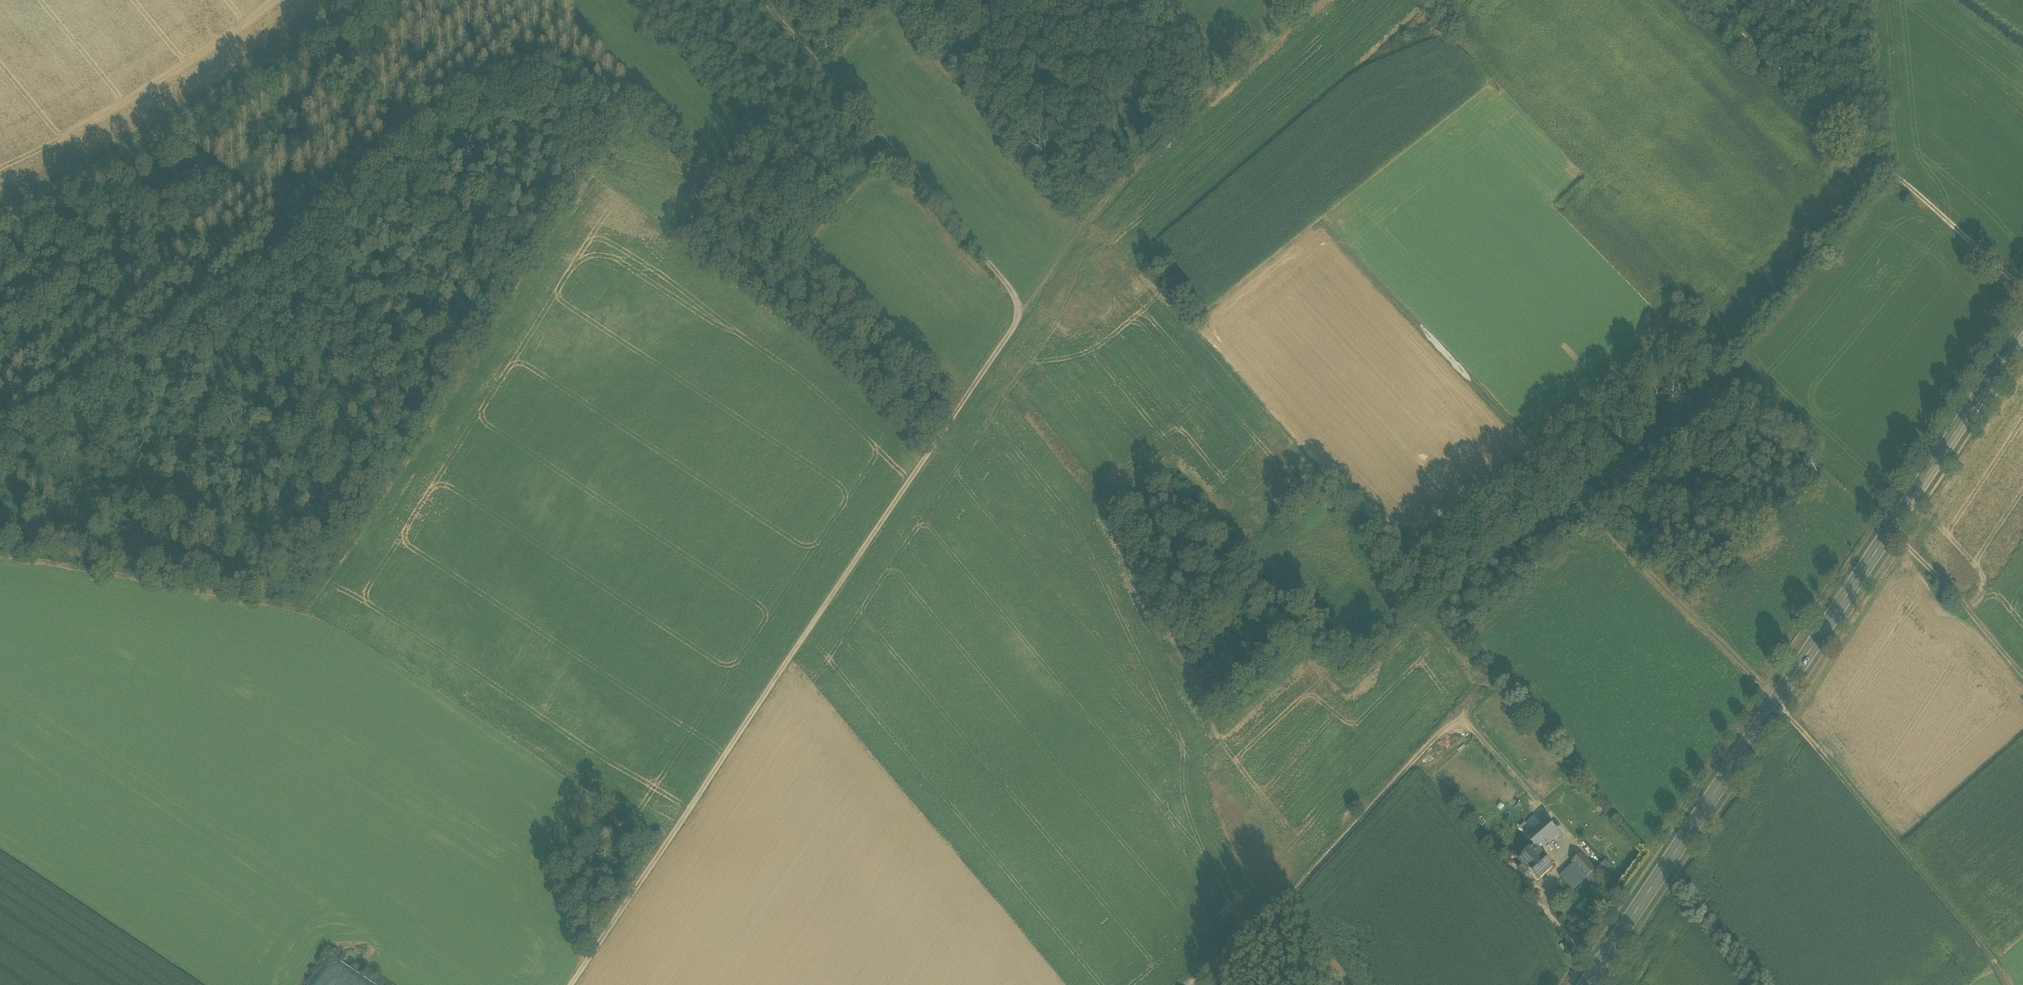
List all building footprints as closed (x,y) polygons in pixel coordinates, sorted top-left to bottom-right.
[(1526,837),(1534,846),(1539,851),(1553,839),(1540,824),(1526,837)] [(1528,870),(1537,880),(1552,866),(1539,851),(1534,846),(1518,859),(1523,865),(1528,870)] [(1577,868),(1586,878),(1590,874),(1593,877),(1598,872),(1581,854),(1571,862),(1577,868)] [(1528,870),(1523,865),(1519,868),(1524,873),(1528,870)] [(1587,879),(1586,878),(1577,868),(1567,877),(1577,888),(1587,879)] [(360,983),(360,977),(359,977),(345,969),(345,964),(332,957),(324,957),(308,984),(364,984),(360,983)]
